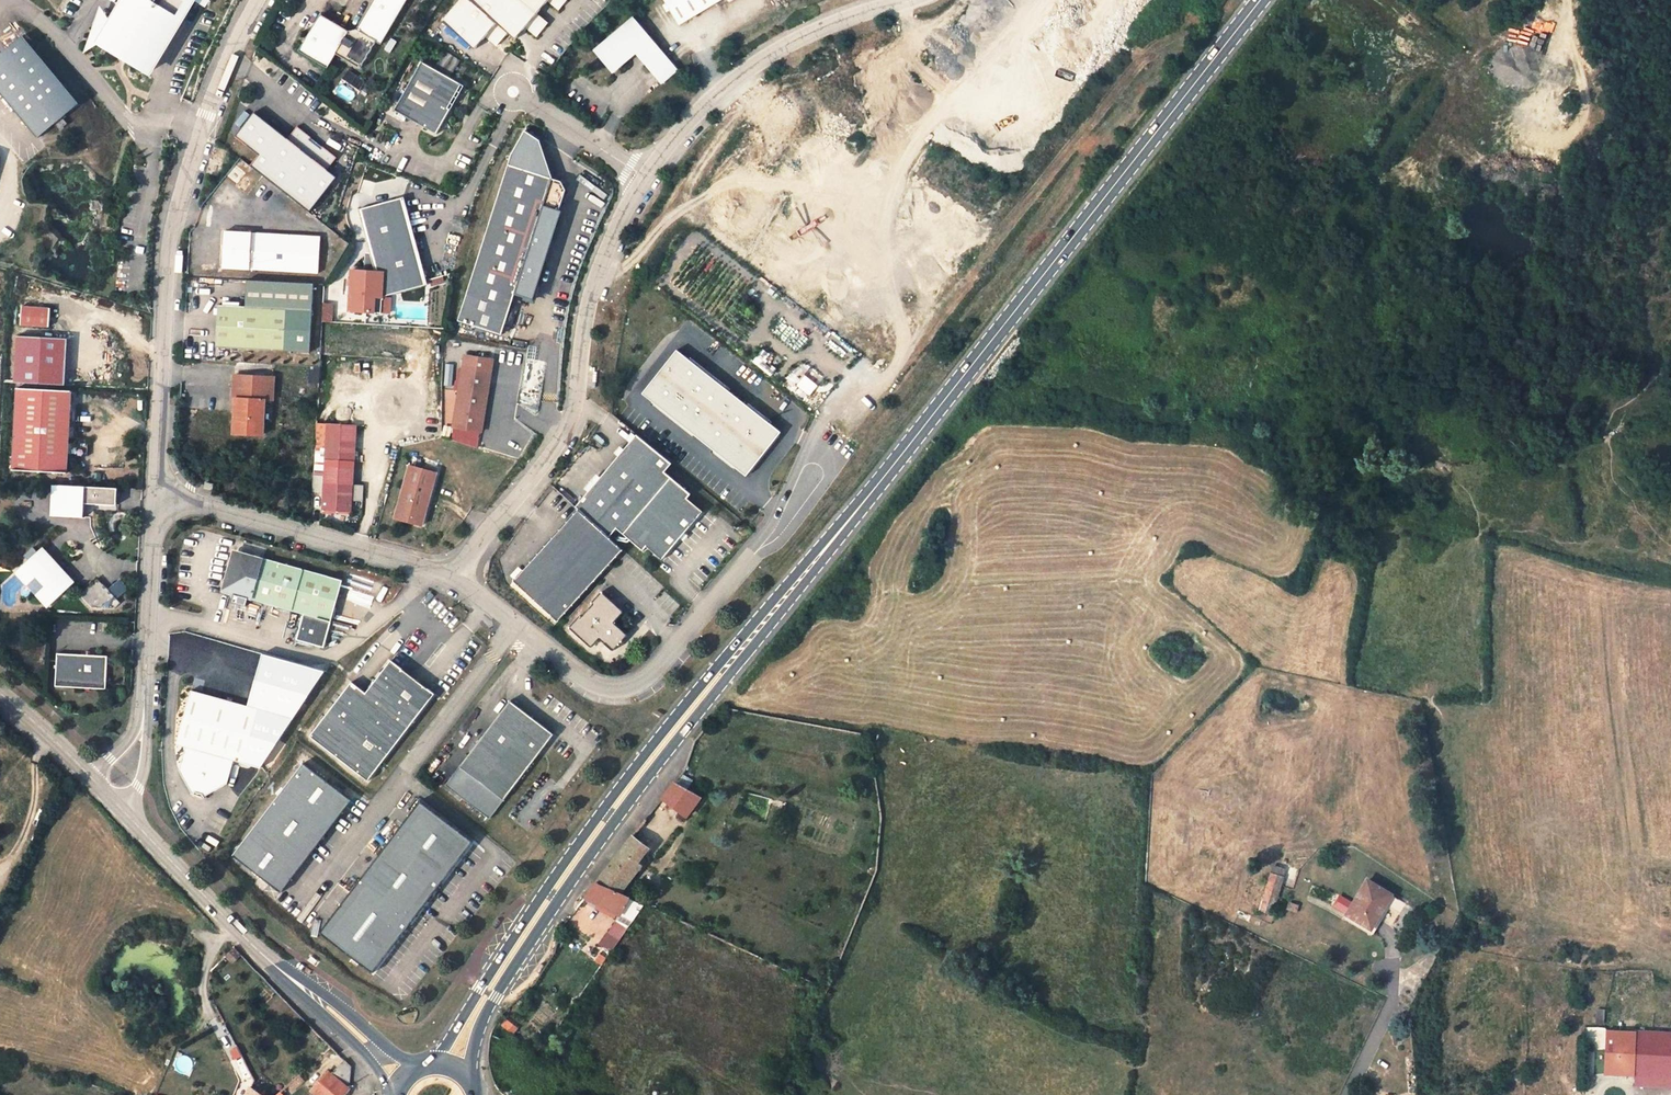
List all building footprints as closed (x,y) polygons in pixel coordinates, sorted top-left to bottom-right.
[(173,0),(106,0),(96,17),(87,33),(85,36),(135,65),(173,0)] [(388,0),(356,0),(340,31),(332,33),(304,18),(284,55),(313,70),(320,56),(345,69),(360,42),(365,44),(388,0)] [(430,16),(463,43),(473,30),(484,39),(495,26),(503,33),(513,20),(524,30),(535,16),(524,7),(530,0),(443,0),(430,16)] [(667,24),(706,0),(652,0),(667,24)] [(86,11),(79,28),(87,33),(96,17),(86,11)] [(668,63),(622,13),(585,47),(605,68),(626,48),(653,77),(668,63)] [(0,39),(0,102),(25,132),(66,97),(10,31),(0,39)] [(1526,52),(1490,51),(1490,86),(1525,86),(1526,52)] [(441,104),(439,103),(451,79),(410,57),(384,106),(427,129),(441,104)] [(347,69),(340,79),(359,91),(365,82),(347,69)] [(242,158),(233,170),(294,214),(321,178),(311,170),(320,158),(305,147),(304,150),(292,141),(293,139),(279,128),(270,141),(235,116),(218,141),(242,158)] [(498,159),(542,172),(530,135),(515,125),(502,147),(498,159)] [(333,155),(338,149),(327,140),(322,146),(333,155)] [(527,279),(549,206),(533,201),(542,172),(498,159),(450,316),(494,330),(507,288),(511,274),(527,279)] [(533,201),(549,206),(556,185),(551,175),(542,172),(533,201)] [(1402,183),(1392,184),(1392,197),(1402,197),(1402,183)] [(417,291),(395,204),(350,215),(359,251),(365,277),(355,276),(342,275),(341,284),(337,284),(337,285),(333,285),(332,300),(340,301),(339,317),(371,319),(372,303),(417,291)] [(308,239),(212,238),(211,274),(308,276),(308,239)] [(365,277),(359,251),(354,252),(355,276),(365,277)] [(511,274),(507,288),(523,293),(527,279),(511,274)] [(301,356),(303,288),(235,286),(235,312),(208,311),(207,353),(301,356)] [(322,303),(322,322),(332,322),(333,303),(322,303)] [(48,307),(18,305),(18,323),(47,325),(48,307)] [(64,340),(18,338),(16,380),(62,382),(64,340)] [(665,342),(632,387),(739,465),(772,420),(665,342)] [(490,363),(461,358),(450,427),(479,432),(490,363)] [(453,388),(455,364),(445,363),(443,387),(453,388)] [(228,428),(225,429),(224,438),(253,440),(254,427),(261,426),(264,384),(224,382),(222,417),(229,417),(228,428)] [(66,392),(10,389),(5,469),(61,472),(66,392)] [(572,503),(574,505),(511,581),(558,619),(620,545),(605,531),(614,521),(641,542),(645,537),(661,550),(697,503),(681,490),(685,485),(658,464),(664,455),(629,428),(572,503)] [(315,481),(303,481),(302,499),(314,499),(314,521),(323,521),(324,517),(342,517),(342,506),(352,506),(352,490),(345,490),(345,493),(342,493),(344,430),(316,430),(315,481)] [(77,439),(76,456),(86,456),(87,439),(77,439)] [(427,476),(401,469),(387,522),(414,529),(427,476)] [(76,516),(76,503),(110,504),(110,487),(49,484),(48,515),(76,516)] [(353,501),(362,502),(362,485),(353,485),(353,501)] [(45,563),(48,559),(35,545),(7,571),(8,573),(17,582),(18,583),(25,576),(31,577),(37,583),(38,587),(29,595),(39,606),(63,584),(84,608),(106,609),(111,603),(89,580),(77,590),(59,571),(55,574),(45,563)] [(227,562),(222,584),(218,586),(227,598),(230,596),(234,596),(303,613),(297,640),(324,646),(331,620),(340,579),(242,556),(238,550),(225,557),(227,562)] [(59,571),(48,559),(45,563),(55,574),(59,571)] [(18,583),(29,595),(38,587),(37,583),(31,577),(25,576),(18,583)] [(568,626),(591,644),(599,634),(615,646),(628,630),(614,618),(623,607),(600,588),(592,598),(593,601),(581,615),(577,614),(568,626)] [(255,709),(240,763),(258,768),(324,673),(262,654),(248,707),(255,709)] [(98,662),(49,659),(47,693),(96,696),(98,662)] [(363,781),(432,695),(389,661),(363,693),(349,682),(306,735),(363,781)] [(173,746),(182,749),(176,772),(190,795),(201,797),(224,784),(231,761),(240,763),(255,709),(248,707),(188,691),(173,746)] [(458,761),(503,794),(550,732),(505,699),(458,761)] [(299,761),(229,854),(278,891),(348,798),(299,761)] [(503,794),(458,761),(441,783),(486,817),(503,794)] [(654,793),(680,813),(692,797),(666,777),(654,793)] [(416,800),(317,932),(370,972),(470,840),(416,800)] [(590,878),(612,889),(633,861),(629,858),(639,843),(625,831),(590,878)] [(1276,915),(1283,868),(1267,865),(1260,913),(1276,915)] [(580,891),(614,914),(627,897),(612,889),(590,878),(580,891)] [(1376,878),(1373,883),(1393,894),(1395,890),(1376,878)] [(1373,883),(1367,879),(1345,915),(1371,930),(1384,908),(1393,894),(1373,883)] [(619,916),(631,923),(642,906),(630,899),(619,916)] [(1388,909),(1384,908),(1371,930),(1374,932),(1388,909)] [(501,920),(496,918),(491,927),(496,929),(501,920)] [(603,932),(598,946),(612,952),(618,938),(603,932)] [(244,959),(235,950),(220,961),(227,971),(244,959)] [(317,961),(310,956),(306,960),(313,966),(317,961)] [(544,966),(540,964),(536,971),(539,974),(544,966)] [(1604,1009),(1595,1009),(1595,1023),(1603,1024),(1604,1009)] [(1635,1031),(1606,1029),(1604,1075),(1634,1076),(1635,1031)] [(1635,1031),(1634,1076),(1670,1079),(1670,1034),(1635,1031)] [(233,1060),(241,1056),(237,1047),(228,1051),(233,1060)] [(328,1073),(316,1094),(318,1094),(347,1094),(353,1088),(350,1065),(345,1060),(330,1076),(328,1073)] [(297,1084),(309,1075),(305,1069),(298,1073),(292,1077),(297,1084)] [(1634,1076),(1633,1086),(1670,1089),(1670,1079),(1634,1076)] [(267,1093),(248,1082),(242,1094),(266,1094),(267,1093)] [(267,1093),(269,1094),(279,1094),(288,1089),(283,1083),(267,1093)]
